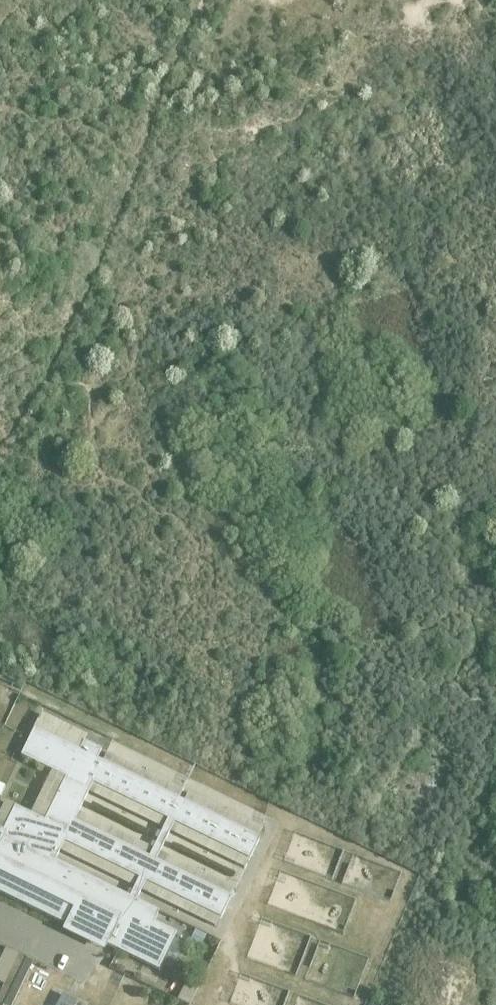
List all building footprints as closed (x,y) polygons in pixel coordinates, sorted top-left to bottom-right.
[(40,714),(33,728),(79,750),(83,741),(84,742),(87,736),(40,714)] [(65,778),(44,821),(30,814),(14,806),(2,832),(0,835),(0,893),(65,925),(106,945),(124,908),(153,922),(158,911),(136,900),(141,891),(145,882),(219,918),(220,918),(231,897),(229,897),(155,861),(160,852),(169,832),(174,823),(248,859),(249,860),(259,839),(259,838),(258,838),(183,801),(178,799),(102,762),(97,759),(101,750),(84,742),(83,741),(79,750),(33,728),(20,756),(51,771),(65,778)] [(102,762),(178,799),(182,790),(105,753),(102,762)] [(65,778),(51,771),(30,814),(44,821),(65,778)] [(92,783),(88,792),(162,828),(167,820),(92,783)] [(183,801),(258,838),(262,829),(187,793),(183,801)] [(153,848),(78,812),(74,821),(148,857),(153,848)] [(248,859),(174,823),(169,832),(244,868),(248,859)] [(64,842),(59,851),(134,887),(138,878),(64,842)] [(155,861),(229,897),(234,888),(160,852),(155,861)] [(145,882),(141,891),(215,927),(219,918),(145,882)] [(124,908),(106,945),(158,970),(176,933),(153,922),(124,908)] [(0,959),(0,983),(3,985),(0,991),(0,1004),(12,1004),(33,962),(17,955),(5,949),(0,959)] [(78,1001),(63,993),(57,1004),(76,1004),(78,1001)]
